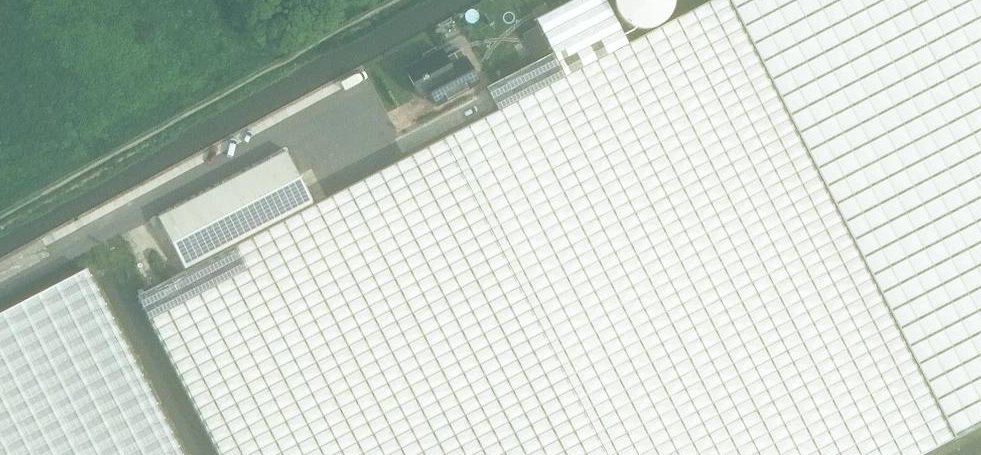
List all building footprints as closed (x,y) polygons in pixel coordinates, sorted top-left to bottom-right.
[(287,152),(158,218),(185,272),(137,297),(218,454),(923,454),(952,440),(725,0),(714,0),(628,44),(605,0),(575,0),(536,20),(554,54),(486,89),(498,112),(443,140),(314,206),(287,152)] [(952,440),(980,425),(980,0),(725,0),(952,440)] [(524,32),(538,58),(549,53),(535,26),(524,32)] [(406,71),(421,99),(430,94),(437,107),(479,84),(461,51),(445,60),(441,52),(438,54),(435,49),(423,56),(425,61),(406,71)] [(531,62),(526,53),(507,63),(511,72),(531,62)] [(87,270),(0,315),(0,454),(182,454),(87,270)]
